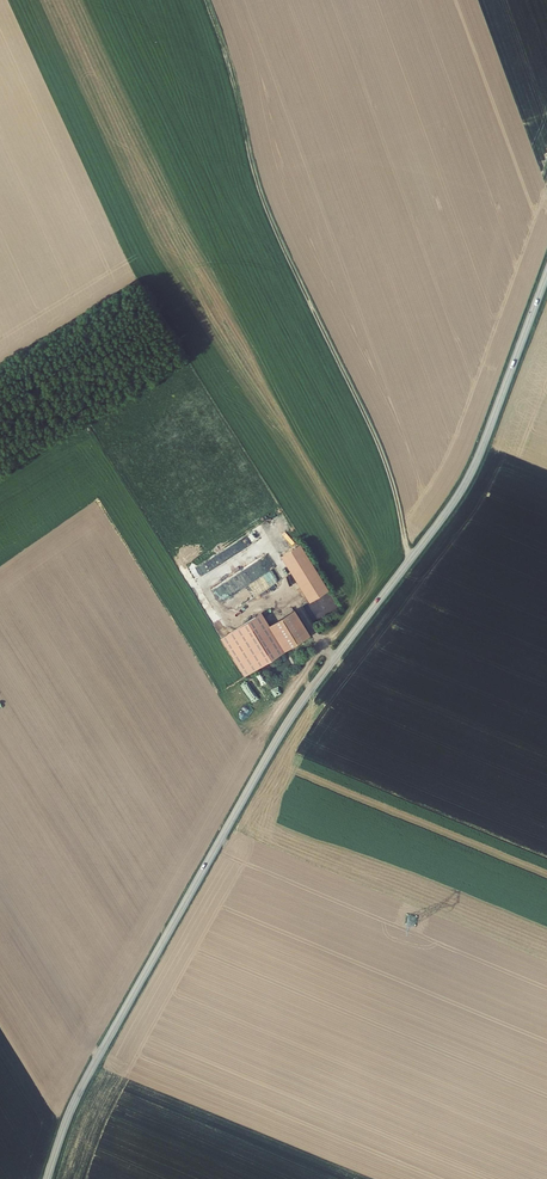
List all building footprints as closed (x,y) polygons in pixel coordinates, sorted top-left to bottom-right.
[(297,545),(279,557),(308,602),(327,590),(297,545)] [(310,637),(294,612),(269,628),(285,653),(310,637)] [(269,628),(261,616),(221,642),(246,679),(285,653),(269,628)] [(115,1045),(108,1056),(114,1059),(120,1048),(115,1045)] [(108,1056),(104,1064),(109,1067),(114,1059),(108,1056)]
